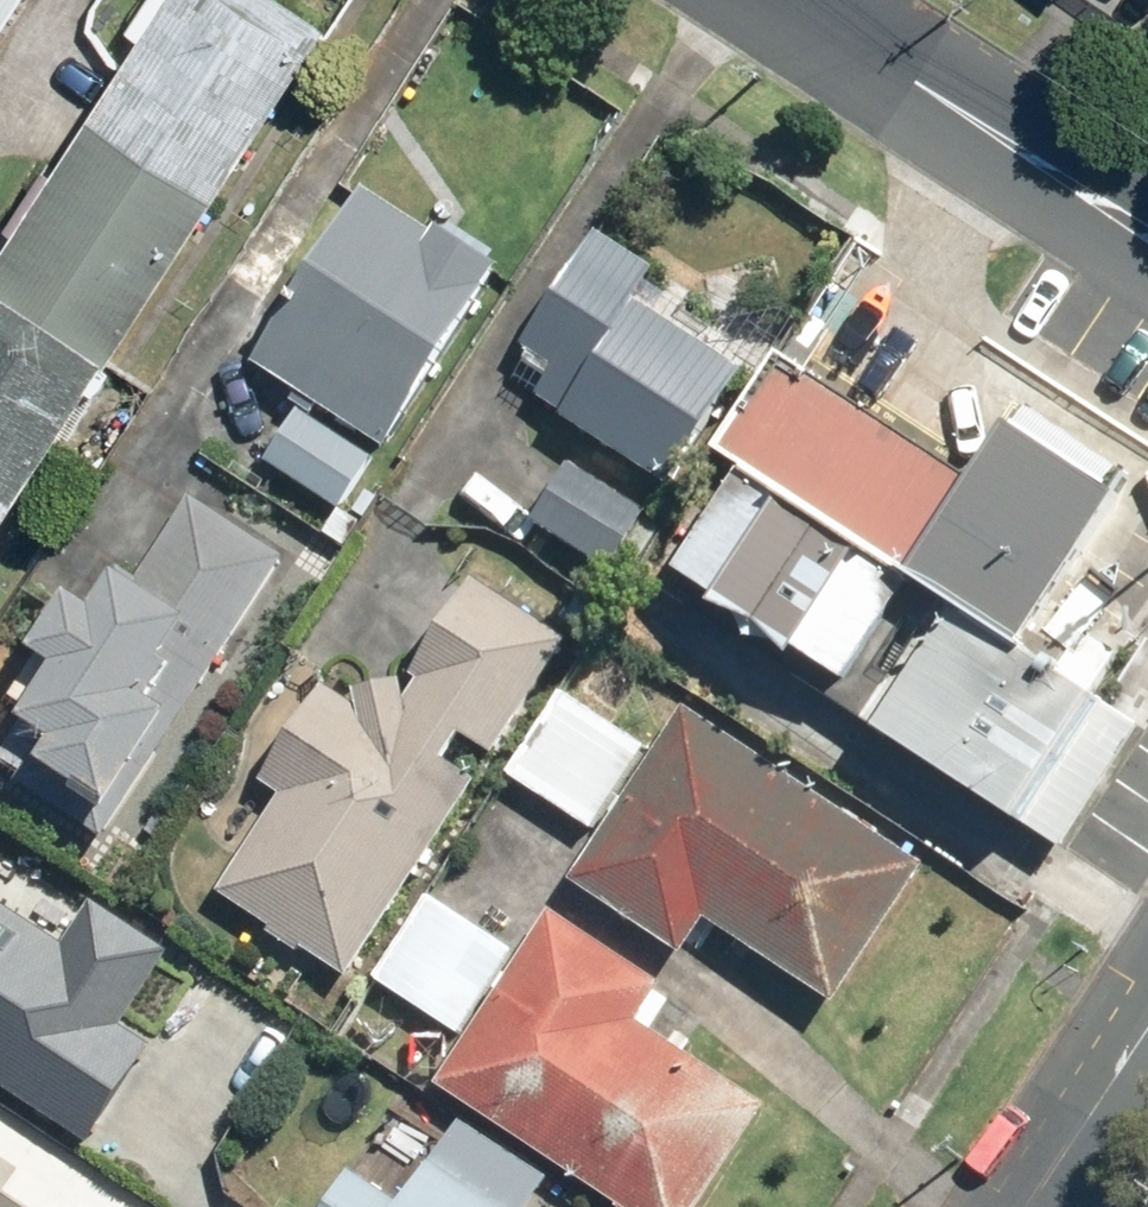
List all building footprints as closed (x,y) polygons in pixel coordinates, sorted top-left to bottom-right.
[(311,0),(174,0),(0,275),(0,555),(340,18),(311,0)] [(26,0),(0,0),(0,39),(26,0)] [(443,231),(378,190),(269,359),(399,442),(514,263),(449,221),(443,231)] [(589,261),(517,379),(687,484),(760,366),(589,261)] [(933,578),(998,478),(795,348),(730,448),(758,466),(933,578)] [(384,458),(305,409),(274,458),(353,507),(384,458)] [(1033,423),(998,478),(933,578),(1040,647),(1141,492),(1033,423)] [(541,520),(623,571),(663,507),(581,456),(541,520)] [(758,466),(693,566),(868,678),(933,578),(758,466)] [(113,838),(288,554),(203,502),(153,585),(129,570),(108,605),(85,591),(49,650),(70,663),(37,717),(69,737),(59,753),(44,744),(21,781),(113,838)] [(585,637),(484,574),(421,671),(432,678),(417,694),(414,679),(369,689),(372,708),(331,682),(274,779),(295,793),(231,890),(363,974),(486,781),(464,758),(480,735),(508,754),(585,637)] [(962,613),(884,731),(1027,824),(1105,705),(962,613)] [(658,740),(571,685),(517,770),(604,825),(658,740)] [(697,703),(583,877),(697,952),(720,917),(852,1003),(943,863),(697,703)] [(0,896),(0,1073),(100,1137),(161,1043),(134,1025),(184,949),(102,896),(73,942),(0,896)] [(524,949),(444,897),(390,979),(470,1031),(524,949)] [(452,1081),(643,1206),(713,1206),(781,1104),(653,1020),(675,987),(563,913),(452,1081)] [(336,1206),(541,1206),(561,1176),(467,1118),(416,1202),(361,1166),(336,1206)] [(0,1188),(0,1206),(30,1206),(0,1188)]
